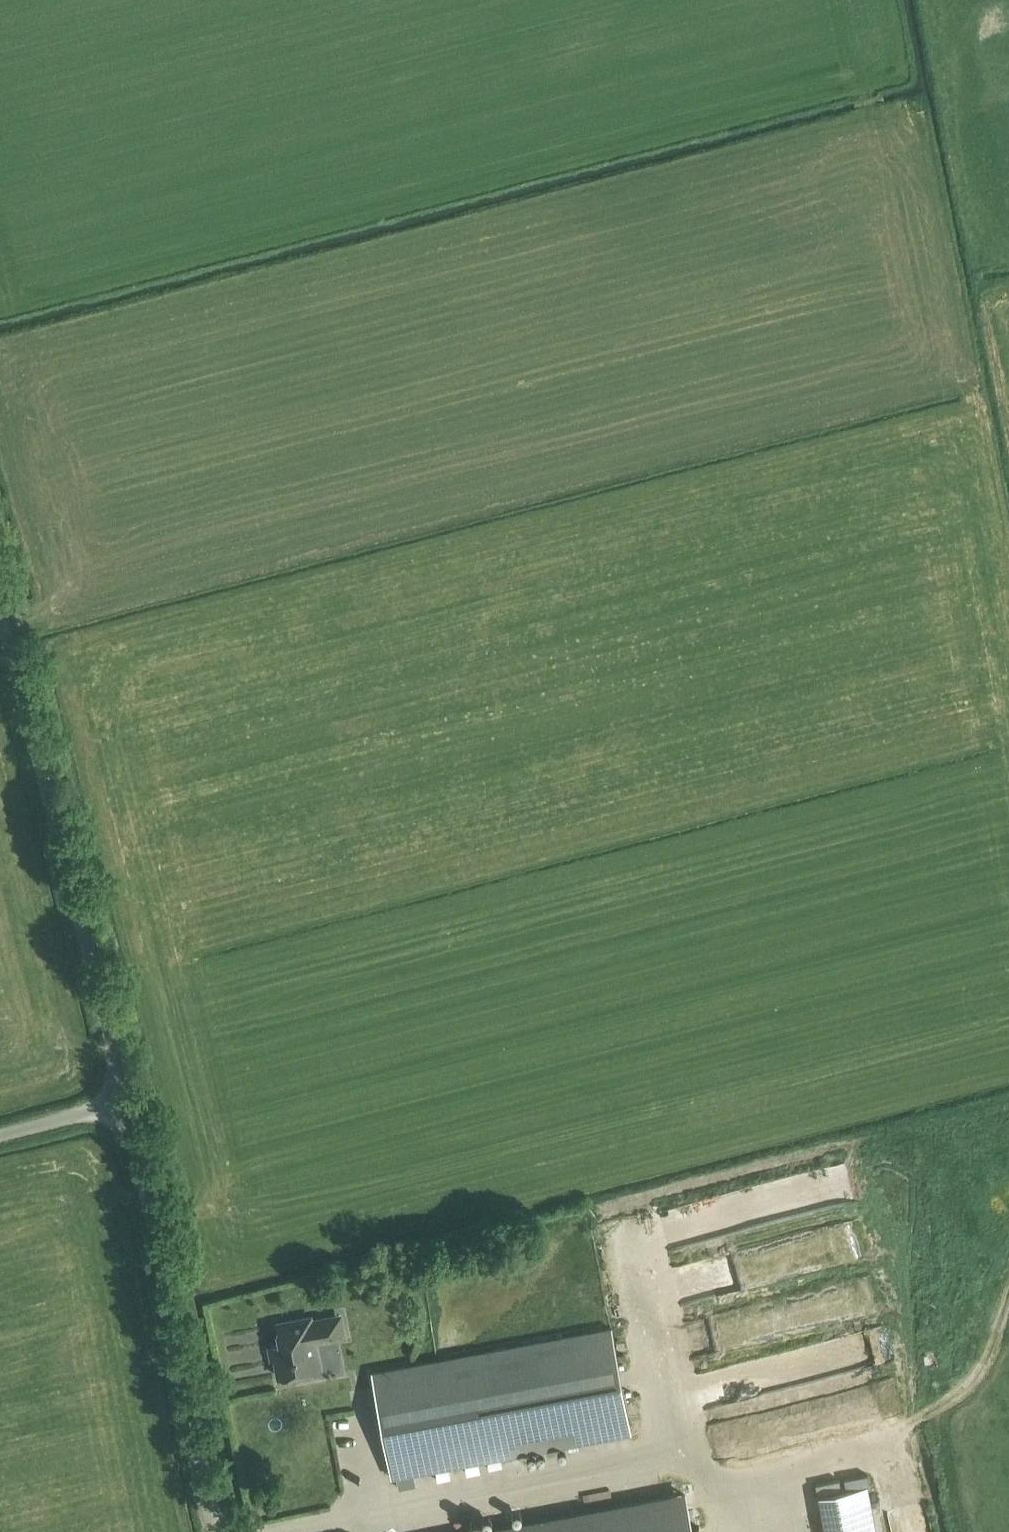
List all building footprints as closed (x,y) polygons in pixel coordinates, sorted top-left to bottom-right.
[(311,1320),(311,1317),(277,1323),(281,1344),(273,1346),(279,1376),(320,1368),(315,1342),(340,1337),(344,1332),(341,1319),(335,1315),(311,1320)] [(631,1430),(612,1328),(372,1373),(391,1476),(631,1430)] [(856,1415),(871,1406),(870,1405),(881,1398),(871,1381),(845,1397),(856,1415)] [(826,1531),(876,1531),(867,1485),(819,1494),(826,1531)] [(481,1531),(692,1531),(685,1494),(481,1531)]
